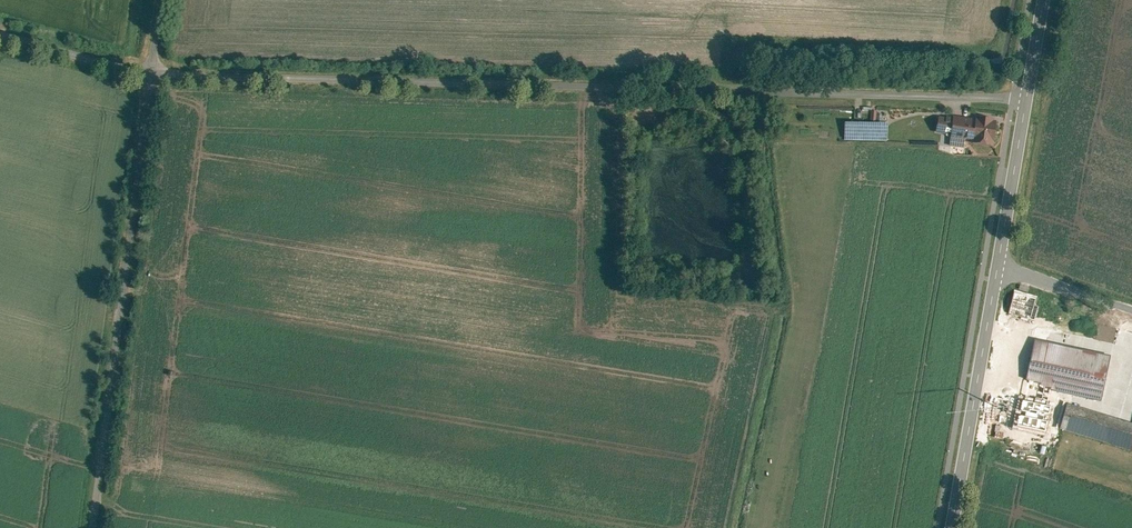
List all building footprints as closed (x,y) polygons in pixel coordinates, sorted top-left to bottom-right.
[(991,146),(993,119),(973,117),(973,122),(971,139),(971,144),(991,146)] [(973,122),(936,118),(934,132),(947,133),(947,136),(971,139),(973,122)] [(883,122),(841,122),(840,140),(883,140),(883,122)] [(1035,300),(1014,294),(1009,314),(1030,320),(1035,300)] [(1084,336),(1049,329),(1047,338),(1082,346),(1084,336)] [(1129,356),(1131,346),(1084,335),(1084,336),(1082,346),(1108,352),(1129,356)] [(1044,343),(1033,340),(1024,383),(1098,399),(1108,352),(1082,346),(1047,338),(1045,338),(1044,343)] [(1045,402),(1019,395),(1012,425),(1037,431),(1045,402)] [(1068,404),(1060,429),(1131,451),(1131,424),(1068,404)]
